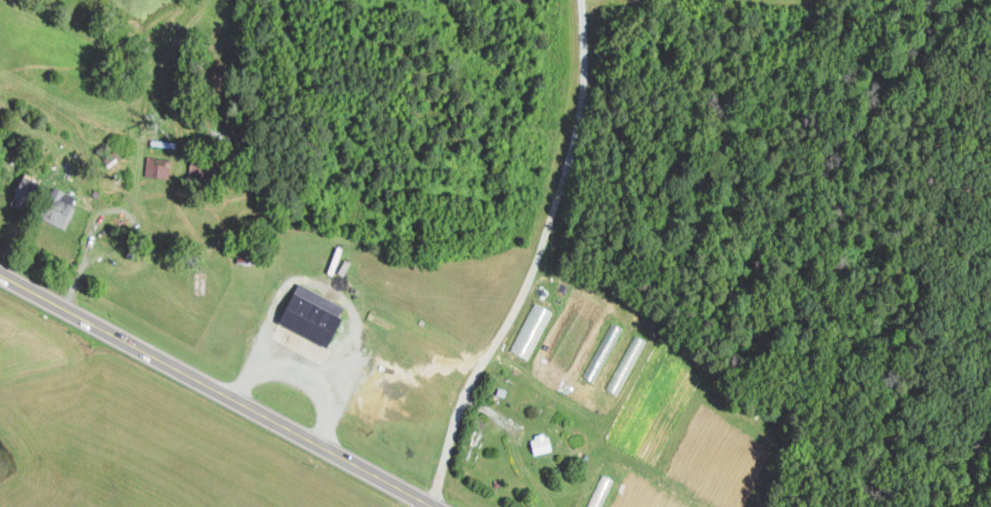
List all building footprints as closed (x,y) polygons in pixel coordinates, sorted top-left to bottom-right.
[(147,176),(171,177),(172,158),(148,157),(147,176)] [(44,182),(28,175),(14,204),(30,212),(44,182)] [(79,195),(61,189),(50,223),(68,228),(79,195)] [(334,346),(350,304),(301,284),(284,325),(334,346)] [(555,450),(550,433),(532,438),(537,455),(555,450)]
